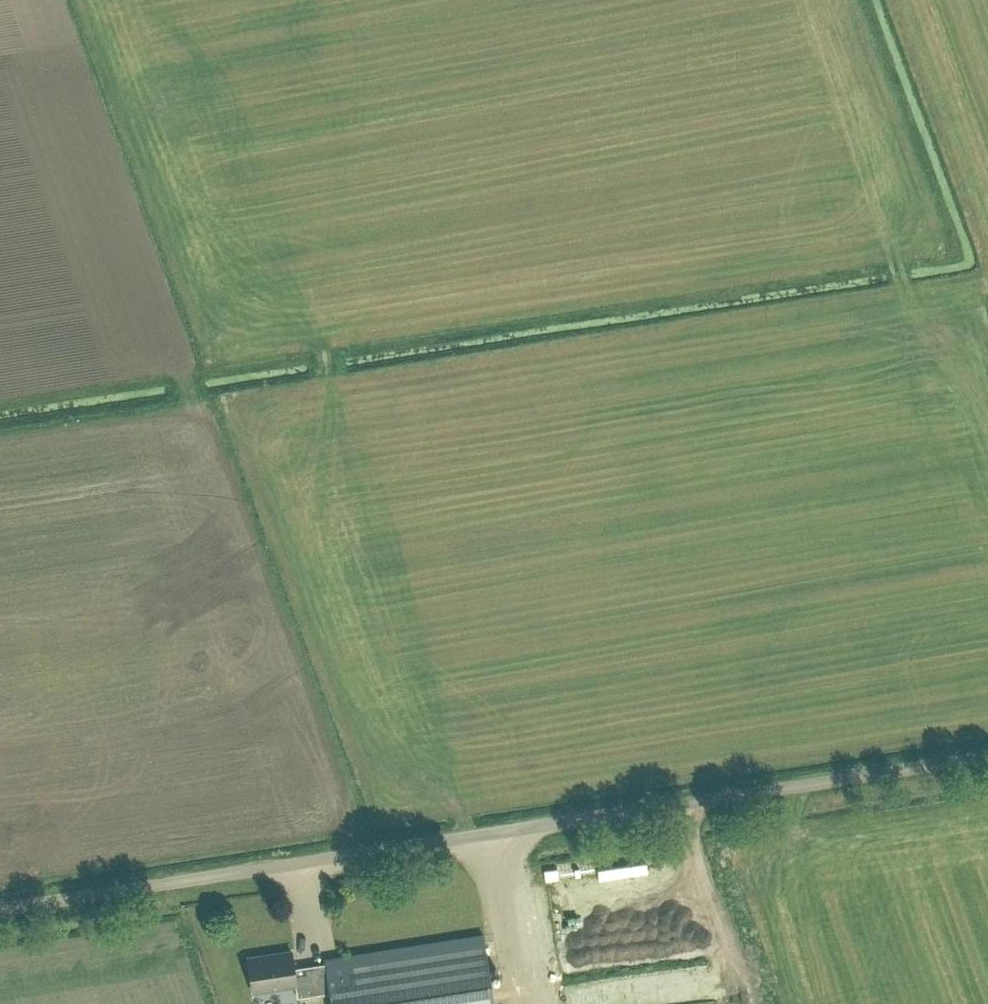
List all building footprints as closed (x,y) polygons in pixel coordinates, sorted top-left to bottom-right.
[(483,934),(324,959),(326,968),(294,973),(291,950),(247,957),(252,990),(295,984),(297,996),(329,991),(331,1003),(493,1003),(483,934)] [(641,985),(575,987),(576,1003),(641,1003),(641,985)]
